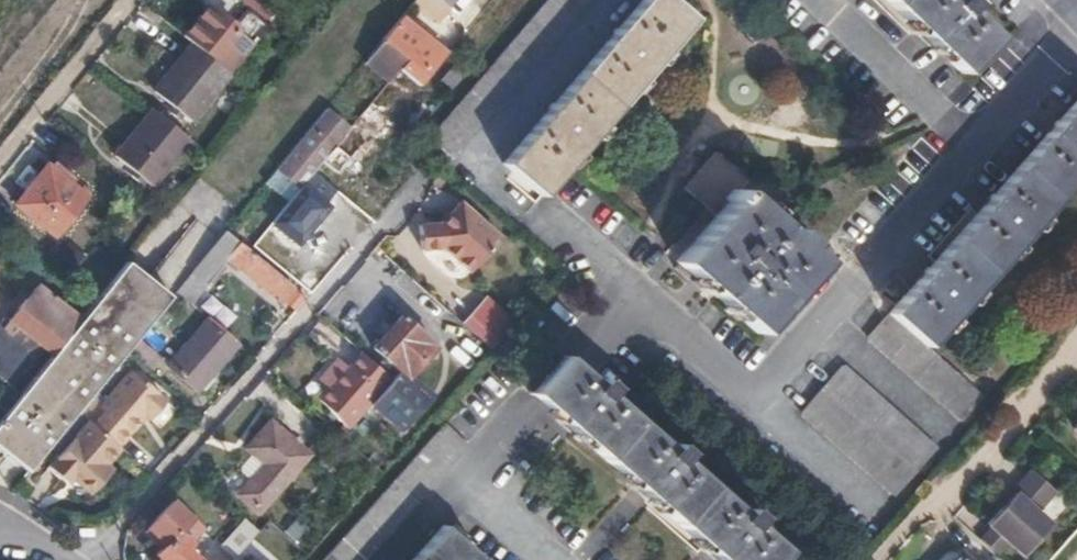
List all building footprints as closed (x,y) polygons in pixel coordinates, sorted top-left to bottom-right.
[(266,0),(241,0),(260,17),(265,21),(275,8),(266,0)] [(415,3),(437,21),(455,0),(417,0),(415,3)] [(428,136),(450,156),(510,87),(584,0),(546,0),(532,16),(428,136)] [(549,187),(608,117),(676,37),(693,17),(673,0),(643,0),(595,55),(554,104),(504,162),(543,194),(549,187)] [(963,71),(996,37),(966,7),(970,2),(969,0),(890,0),(963,71)] [(229,73),(240,60),(219,43),(220,42),(233,26),(209,5),(185,35),(229,73)] [(403,17),(385,40),(407,59),(401,67),(420,84),(428,73),(424,70),(440,49),(403,17)] [(244,36),(233,26),(220,42),(219,43),(240,60),(240,59),(249,49),(254,43),(244,36)] [(250,30),(244,36),(254,43),(259,37),(250,30)] [(385,40),(368,61),(390,79),(401,67),(407,59),(385,40)] [(192,45),(156,89),(192,118),(226,74),(192,45)] [(869,337),(962,420),(983,397),(928,346),(1016,245),(1076,178),(1076,102),(992,195),(955,239),(869,337)] [(369,106),(351,127),(337,144),(352,157),(364,141),(364,138),(376,125),(374,123),(380,115),(369,106)] [(151,185),(190,138),(153,108),(114,155),(151,185)] [(329,108),(278,168),(300,186),(304,182),(314,171),(328,154),(337,144),(351,127),(329,108)] [(686,249),(676,260),(758,331),(821,260),(806,246),(809,242),(794,229),(790,232),(764,209),(741,188),(749,176),(715,147),(683,184),(717,214),(686,249)] [(328,154),(314,171),(324,180),(338,163),(328,154)] [(48,163),(16,204),(54,235),(86,194),(48,163)] [(304,182),(300,186),(284,205),(251,244),(259,249),(263,244),(268,248),(270,246),(278,238),(299,212),(302,214),(320,195),(304,182)] [(442,225),(421,227),(423,250),(443,248),(470,272),(501,238),(460,204),(442,225)] [(673,261),(713,218),(704,210),(665,253),(673,261)] [(227,230),(177,291),(190,303),(226,259),(246,274),(282,303),(294,288),(270,267),(227,230)] [(278,238),(270,246),(278,252),(280,250),(285,244),(278,238)] [(278,252),(271,260),(307,290),(321,275),(291,251),(287,255),(280,250),(278,252)] [(0,421),(0,449),(28,471),(56,437),(78,411),(79,410),(87,399),(92,393),(111,370),(128,350),(138,337),(174,296),(128,260),(101,293),(81,319),(52,355),(22,393),(0,421)] [(52,355),(81,319),(39,285),(4,327),(0,324),(0,375),(12,386),(44,348),(52,355)] [(294,288),(282,303),(292,312),(305,298),(294,288)] [(475,309),(503,334),(515,321),(486,296),(475,309)] [(462,323),(491,347),(503,334),(475,309),(462,323)] [(402,316),(376,345),(401,368),(393,378),(371,403),(402,430),(432,396),(408,374),(423,356),(427,358),(436,346),(402,316)] [(199,388),(237,344),(208,318),(170,364),(199,388)] [(138,337),(128,350),(151,368),(160,357),(138,337)] [(352,405),(362,414),(371,403),(393,378),(361,351),(348,367),(339,359),(321,378),(329,385),(317,398),(340,418),(352,405)] [(533,390),(531,392),(558,416),(576,432),(590,444),(679,523),(723,559),(776,559),(786,549),(753,521),(757,515),(746,506),(742,511),(679,456),(683,451),(671,442),(668,446),(606,392),(610,387),(598,377),(594,381),(591,379),(564,354),(533,390)] [(843,365),(803,410),(896,493),(937,449),(843,365)] [(78,411),(90,420),(120,444),(146,411),(152,415),(167,397),(132,368),(104,403),(92,393),(87,399),(79,410),(78,411)] [(120,444),(90,420),(54,464),(73,481),(77,478),(93,492),(111,469),(105,464),(119,446),(121,444),(120,444)] [(252,479),(240,493),(258,510),(307,454),(270,421),(249,447),(254,452),(267,462),(252,479)] [(338,439),(331,448),(338,453),(345,445),(338,439)] [(267,462),(254,452),(242,467),(243,471),(252,479),(267,462)] [(990,525),(1008,541),(1022,554),(1049,525),(1035,511),(1053,492),(1029,470),(1010,491),(1013,494),(988,523),(990,525)] [(159,549),(165,555),(161,559),(199,559),(189,550),(196,543),(194,541),(204,530),(177,502),(151,527),(165,543),(159,549)] [(221,544),(235,558),(259,530),(245,517),(221,544)] [(448,529),(444,525),(412,559),(479,559),(480,559),(448,529)] [(990,525),(978,538),(996,555),(1008,541),(990,525)]
